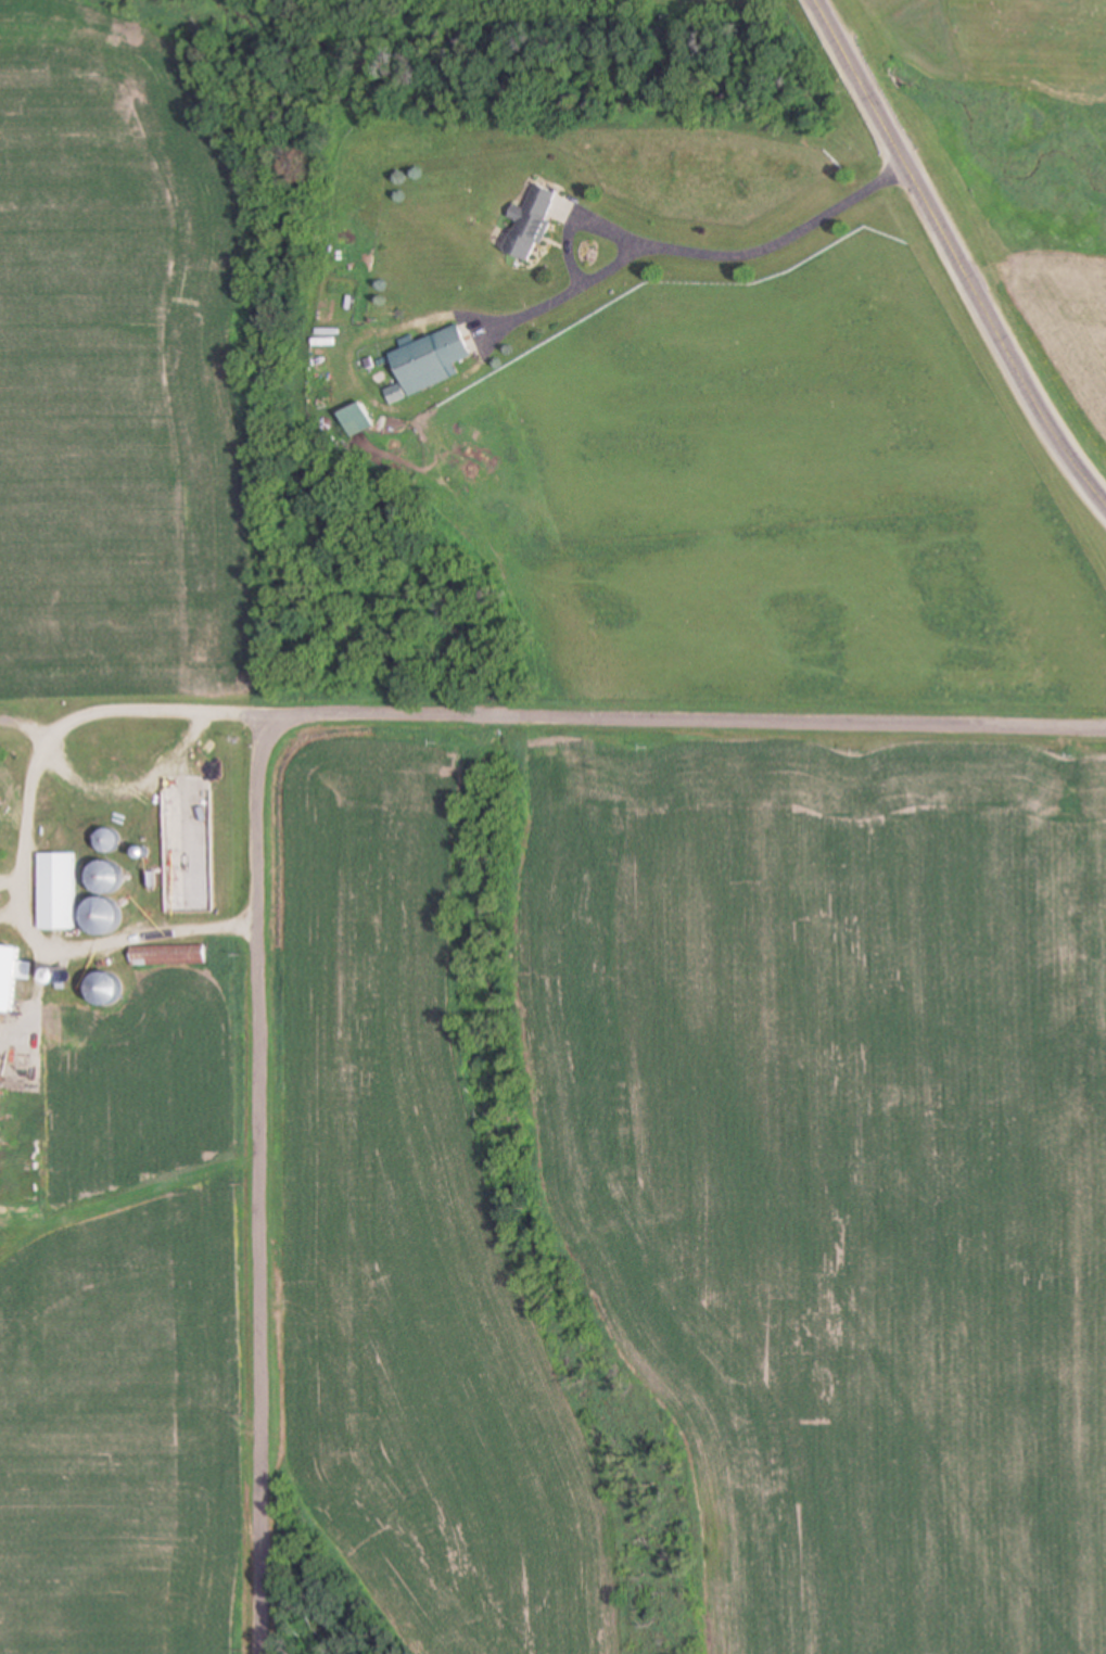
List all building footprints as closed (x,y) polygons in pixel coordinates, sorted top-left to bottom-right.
[(562,195),(537,184),(527,206),(517,202),(510,217),(519,222),(506,252),(532,264),(562,195)] [(391,353),(403,385),(388,391),(392,404),(461,378),(456,365),(473,358),(462,327),(391,353)] [(352,438),(376,428),(365,403),(341,413),(352,438)] [(40,854),(40,931),(76,931),(76,854),(40,854)] [(113,934),(112,892),(117,892),(116,863),(93,863),(94,901),(85,901),(86,934),(113,934)] [(14,1014),(17,980),(31,981),(33,964),(19,962),(20,948),(0,946),(0,1013),(14,1014)] [(202,966),(202,955),(133,955),(133,966),(202,966)] [(113,973),(94,974),(96,1009),(115,1008),(113,973)]
